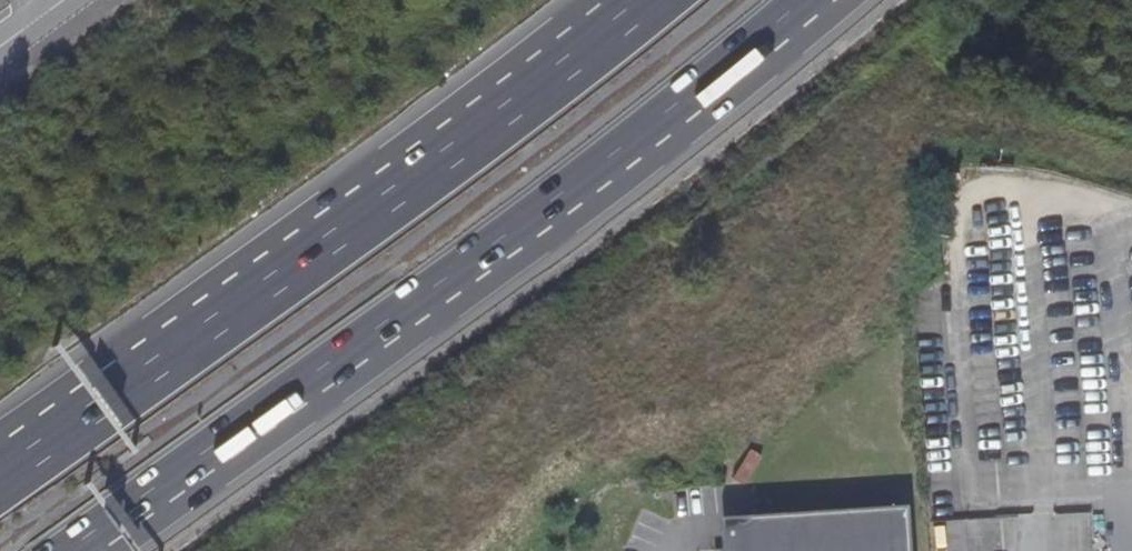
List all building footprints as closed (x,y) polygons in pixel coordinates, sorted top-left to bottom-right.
[(716,550),(904,550),(901,505),(751,514),(741,516),(733,520),(727,525),(723,531),(720,536),(718,540),(717,545),(716,550)]
